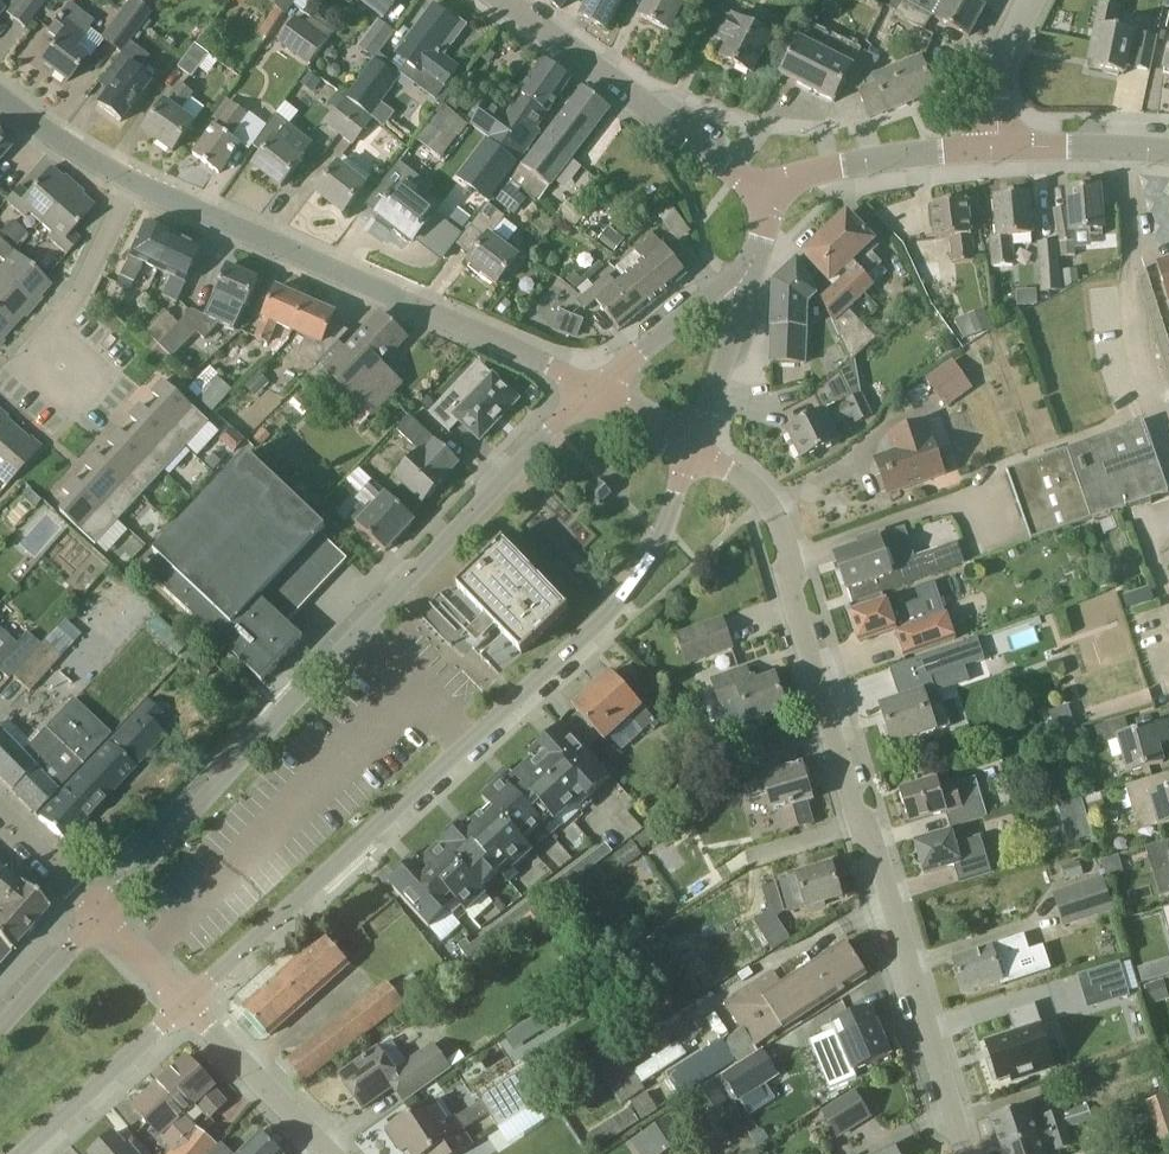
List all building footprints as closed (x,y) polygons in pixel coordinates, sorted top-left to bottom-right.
[(10,19),(25,30),(47,0),(24,0),(10,19)] [(100,40),(120,55),(121,56),(128,47),(153,14),(134,0),(130,0),(101,38),(100,40)] [(276,8),(285,16),(286,16),(298,0),(265,0),(276,8)] [(397,0),(342,0),(351,7),(356,0),(382,20),(397,0)] [(561,10),(568,0),(548,0),(561,10)] [(618,11),(624,0),(589,0),(580,17),(607,32),(618,11)] [(685,0),(649,0),(641,17),(669,31),(685,0)] [(893,18),(925,31),(933,16),(917,7),(919,4),(912,0),(911,4),(903,0),(902,0),(893,18)] [(970,0),(936,0),(934,3),(941,7),(935,18),(969,37),(985,8),(970,0)] [(67,83),(87,56),(75,47),(94,22),(69,3),(46,33),(57,40),(40,63),(67,83)] [(1118,74),(1124,75),(1133,33),(1115,29),(1119,9),(1096,4),(1087,43),(1094,44),(1090,60),(1096,62),(1094,69),(1104,71),(1104,73),(1118,76),(1118,74)] [(443,7),(441,11),(434,6),(396,55),(421,74),(415,83),(435,99),(443,87),(458,68),(441,55),(442,54),(439,52),(447,40),(454,45),(468,26),(443,7)] [(276,8),(271,14),(271,19),(278,24),(285,16),(276,8)] [(752,74),(772,36),(728,13),(715,38),(728,45),(722,58),(752,74)] [(278,43),(310,67),(332,37),(310,21),(306,25),(296,18),(278,43)] [(376,61),(397,33),(379,20),(358,48),(376,61)] [(871,69),(872,70),(878,60),(804,20),(795,37),(798,39),(780,75),(835,103),(845,83),(859,90),(866,87),(861,73),(871,69)] [(1139,34),(1132,68),(1151,72),(1158,38),(1139,34)] [(195,45),(178,68),(192,78),(199,69),(208,76),(218,62),(195,45)] [(120,77),(98,106),(121,123),(152,81),(139,72),(147,61),(128,47),(121,56),(120,55),(110,69),(120,77)] [(936,94),(927,72),(921,58),(873,78),(870,72),(872,70),(871,69),(861,73),(866,87),(859,90),(871,119),(888,112),(889,113),(936,94)] [(536,125),(571,80),(543,59),(503,111),(490,102),(472,126),(519,162),(544,131),(536,125)] [(376,61),(348,99),(368,114),(396,76),(376,61)] [(173,152),(195,122),(182,113),(195,94),(179,83),(145,131),(173,152)] [(595,128),(609,110),(583,89),(548,134),(544,131),(519,162),(521,164),(510,180),(539,202),(595,128)] [(454,92),(446,104),(457,113),(466,101),(454,92)] [(329,104),(337,111),(346,100),(338,93),(329,104)] [(341,133),(358,110),(347,101),(326,125),(339,136),(341,133)] [(219,174),(241,145),(235,140),(244,129),(242,128),(250,117),(232,104),(194,155),(219,174)] [(442,105),(415,141),(442,161),(469,125),(442,105)] [(339,136),(352,147),(373,122),(358,110),(341,133),(339,136)] [(281,188),(304,158),(303,157),(310,148),(285,129),(278,138),(277,137),(254,166),(281,188)] [(489,202),(519,162),(487,138),(457,178),(489,202)] [(10,148),(0,139),(0,159),(10,148)] [(344,212),(370,177),(346,158),(341,164),(339,162),(317,193),(344,212)] [(39,225),(72,188),(50,168),(28,194),(19,186),(4,202),(24,220),(28,215),(39,225)] [(413,242),(427,223),(434,212),(389,176),(366,205),(380,216),(381,214),(411,241),(413,242)] [(509,185),(497,200),(515,215),(527,199),(509,185)] [(48,239),(67,255),(80,240),(71,233),(94,207),(72,188),(39,225),(51,236),(48,239)] [(1074,238),(1080,237),(1104,235),(1101,206),(1107,206),(1106,189),(1083,190),(1083,188),(1072,189),(1072,191),(1068,192),(1069,209),(1054,211),(1059,245),(1060,257),(1075,255),(1074,238)] [(1032,237),(1031,218),(1029,195),(996,197),(998,236),(989,239),(992,269),(1015,267),(1010,240),(1032,237)] [(971,237),(970,224),(967,200),(932,204),(937,242),(948,240),(952,265),(974,262),(970,237),(971,237)] [(558,214),(575,228),(584,218),(567,203),(558,214)] [(497,285),(519,257),(492,237),(506,218),(488,205),(456,246),(472,259),(469,263),(497,285)] [(876,243),(864,231),(848,214),(825,235),(860,272),(856,276),(852,272),(846,278),(864,297),(875,287),(874,286),(887,274),(880,266),(881,265),(872,255),(879,250),(874,245),(876,243)] [(0,233),(17,248),(28,235),(12,220),(0,233)] [(158,271),(175,236),(147,223),(121,276),(122,276),(118,285),(131,292),(143,265),(158,271)] [(615,253),(626,240),(610,227),(599,240),(615,253)] [(625,279),(624,279),(648,308),(688,275),(654,235),(615,266),(625,279)] [(860,272),(825,235),(802,257),(806,267),(809,264),(830,286),(832,289),(821,299),(843,343),(861,326),(848,311),(864,297),(846,278),(852,272),(856,276),(860,272)] [(186,284),(203,250),(175,236),(158,271),(172,278),(164,297),(177,303),(185,284),(186,284)] [(33,269),(0,241),(0,260),(4,264),(0,269),(0,279),(31,307),(51,285),(33,269)] [(1037,244),(1041,295),(1061,293),(1057,243),(1037,244)] [(50,250),(37,264),(48,275),(62,260),(50,250)] [(806,267),(802,257),(775,282),(771,363),(807,364),(808,348),(808,303),(817,295),(803,270),(806,267)] [(1159,264),(1168,298),(1168,261),(1159,264)] [(244,312),(258,280),(228,267),(206,317),(192,311),(179,324),(159,344),(173,358),(197,332),(205,340),(220,325),(235,331),(243,312),(244,312)] [(1066,289),(1078,282),(1076,270),(1062,272),(1066,289)] [(576,289),(584,282),(580,279),(574,272),(566,280),(576,289)] [(648,308),(624,279),(617,285),(609,275),(576,302),(586,312),(596,303),(621,331),(648,308)] [(0,279),(0,318),(12,328),(31,307),(0,279)] [(292,334),(306,301),(277,288),(255,339),(269,345),(277,326),(279,327),(276,334),(287,338),(289,333),(292,334)] [(335,314),(314,305),(306,301),(292,334),(303,339),(298,357),(317,365),(349,331),(332,323),(335,314)] [(159,344),(179,324),(166,311),(146,332),(144,331),(138,338),(152,352),(159,344)] [(553,331),(567,337),(575,317),(561,311),(553,331)] [(382,363),(407,336),(383,314),(325,375),(341,391),(339,395),(346,402),(349,395),(352,398),(344,410),(361,427),(369,417),(372,419),(404,385),(382,363)] [(992,329),(987,316),(957,328),(964,340),(992,329)] [(12,328),(0,318),(0,343),(12,328)] [(843,343),(852,362),(875,340),(861,326),(843,343)] [(953,360),(925,380),(946,409),(973,390),(953,360)] [(212,414),(233,392),(218,378),(220,377),(209,366),(194,383),(188,390),(199,400),(198,400),(212,414)] [(258,372),(244,386),(256,398),(270,384),(258,372)] [(461,418),(481,439),(520,397),(493,373),(478,390),(464,377),(432,410),(451,429),(461,418)] [(803,461),(842,442),(833,426),(853,420),(856,426),(873,417),(862,394),(854,398),(841,374),(814,397),(821,413),(787,429),(803,461)] [(159,399),(150,410),(184,442),(206,419),(162,377),(150,390),(159,399)] [(128,434),(162,466),(184,443),(141,402),(129,415),(138,423),(128,434)] [(18,431),(0,415),(0,451),(18,431)] [(460,463),(442,446),(411,416),(398,431),(420,451),(395,478),(402,484),(390,497),(412,517),(449,477),(447,476),(460,463)] [(909,486),(945,473),(926,420),(887,434),(895,455),(877,461),(882,477),(876,479),(881,495),(909,486)] [(1007,470),(1032,541),(1168,492),(1144,422),(1007,470)] [(105,459),(140,490),(161,467),(118,426),(106,439),(115,447),(105,459)] [(262,427),(252,437),(262,447),(264,445),(272,436),(264,428),(262,427)] [(245,441),(231,428),(220,440),(234,453),(245,441)] [(39,450),(18,431),(0,451),(0,480),(7,486),(39,450)] [(94,472),(83,484),(117,515),(139,493),(96,452),(85,464),(94,472)] [(221,461),(213,454),(205,462),(214,470),(221,461)] [(348,559),(331,543),(244,460),(155,554),(160,559),(150,570),(265,686),(267,685),(264,682),(303,640),(286,624),(348,559)] [(412,517),(390,497),(358,468),(348,480),(362,493),(356,500),(361,505),(350,517),(358,524),(357,525),(386,552),(416,521),(412,517)] [(72,496),(62,507),(93,541),(117,516),(74,475),(63,487),(72,496)] [(600,483),(590,493),(591,498),(595,502),(601,504),(611,494),(614,497),(615,496),(598,479),(597,480),(600,483)] [(22,499),(33,510),(41,502),(29,491),(22,499)] [(880,537),(879,534),(857,542),(859,548),(835,556),(841,572),(838,573),(842,586),(846,585),(847,590),(848,589),(853,603),(965,565),(958,544),(922,557),(923,558),(916,560),(905,528),(880,537)] [(522,655),(569,609),(503,541),(456,587),(483,615),(476,622),(488,633),(495,627),(522,655)] [(850,612),(860,643),(894,631),(904,657),(956,638),(948,616),(928,623),(921,601),(915,602),(891,610),(888,599),(850,612)] [(688,663),(732,647),(723,620),(678,636),(688,663)] [(40,645),(26,633),(0,662),(0,673),(8,680),(40,645)] [(950,727),(949,723),(938,692),(943,690),(938,675),(946,673),(947,675),(986,662),(978,639),(895,667),(906,700),(883,707),(889,726),(886,729),(888,737),(893,738),(895,742),(915,735),(916,739),(950,727)] [(43,642),(12,678),(29,694),(61,658),(43,642)] [(183,660),(205,680),(216,668),(194,648),(183,660)] [(781,692),(776,677),(757,683),(755,679),(751,681),(747,669),(712,681),(721,711),(723,710),(729,727),(750,719),(750,720),(786,707),(785,703),(788,702),(784,691),(781,692)] [(660,726),(627,690),(611,673),(574,707),(606,743),(631,721),(643,734),(651,727),(655,731),(660,726)] [(110,735),(74,698),(44,728),(27,749),(28,750),(23,756),(0,731),(0,779),(34,814),(112,736),(110,735)] [(65,843),(81,826),(134,768),(136,770),(167,737),(154,725),(162,715),(147,701),(55,801),(38,819),(65,843)] [(1049,712),(1058,739),(1078,733),(1069,706),(1049,712)] [(1129,734),(1125,720),(1096,728),(1101,744),(1117,739),(1127,774),(1164,763),(1159,745),(1168,742),(1168,723),(1129,734)] [(585,750),(579,743),(563,725),(529,756),(534,761),(507,785),(499,776),(487,787),(491,791),(483,799),(491,808),(465,833),(456,824),(445,834),(449,839),(414,871),(405,862),(394,873),(398,877),(390,885),(430,929),(450,912),(456,920),(465,912),(474,922),(494,905),(482,891),(502,874),(510,882),(517,876),(513,871),(533,853),(525,844),(521,839),(529,829),(534,834),(542,827),(551,835),(560,827),(556,823),(567,811),(574,805),(578,811),(590,802),(592,804),(611,780),(585,750)] [(613,774),(625,757),(610,747),(608,750),(601,745),(596,752),(602,756),(597,763),(613,774)] [(803,765),(783,771),(778,753),(736,765),(748,804),(766,798),(772,816),(779,813),(784,832),(813,824),(806,802),(813,800),(803,765)] [(700,759),(699,771),(713,773),(715,760),(700,759)] [(1127,785),(1128,791),(1126,791),(1129,801),(1131,801),(1136,819),(1140,818),(1143,829),(1158,825),(1158,826),(1168,823),(1168,773),(1127,785)] [(910,824),(947,813),(951,828),(988,817),(977,778),(956,785),(955,783),(940,788),(937,780),(900,792),(910,824)] [(1052,797),(1068,793),(1065,781),(1049,785),(1052,797)] [(1089,804),(1102,800),(1101,794),(1096,796),(1094,786),(1084,789),(1086,798),(1087,798),(1089,804)] [(1057,801),(1064,841),(1089,837),(1082,797),(1057,801)] [(1103,801),(1088,805),(1091,817),(1106,813),(1103,801)] [(925,875),(955,866),(961,883),(993,873),(983,838),(957,846),(953,831),(915,842),(925,875)] [(1146,848),(1153,873),(1168,869),(1168,873),(1168,841),(1146,848)] [(633,842),(614,855),(624,869),(642,856),(643,855),(642,855),(633,842)] [(607,845),(594,855),(600,863),(613,854),(607,845)] [(594,855),(581,865),(587,873),(600,863),(594,855)] [(1120,861),(1106,865),(1109,877),(1124,873),(1120,861)] [(1084,877),(1080,862),(1062,867),(1066,882),(1084,877)] [(581,865),(567,874),(574,883),(587,873),(581,865)] [(0,867),(0,949),(7,955),(48,910),(17,883),(20,880),(10,871),(7,874),(0,867)] [(833,867),(776,883),(785,913),(813,905),(814,909),(825,906),(824,902),(842,897),(833,867)] [(567,874),(554,884),(561,893),(574,883),(567,874)] [(1114,911),(1110,898),(1103,877),(1052,894),(1063,927),(1114,911)] [(553,885),(541,894),(548,902),(559,894),(561,893),(554,884),(553,885)] [(541,894),(528,904),(535,912),(548,902),(541,894)] [(500,896),(493,903),(494,904),(501,913),(509,907),(500,896)] [(528,904),(515,913),(522,922),(535,912),(528,904)] [(754,922),(759,929),(767,941),(773,951),(791,939),(777,918),(772,910),(770,912),(754,922)] [(515,913),(502,923),(509,931),(522,922),(515,913)] [(502,923),(489,933),(496,941),(509,931),(502,923)] [(489,933),(476,943),(483,951),(496,941),(489,933)] [(270,1036),(288,1020),(350,966),(324,937),(280,976),(280,977),(249,1004),(248,1011),(270,1036)] [(965,993),(1002,981),(1004,986),(1047,972),(1039,948),(1021,954),(1016,939),(990,947),(991,949),(955,961),(965,993)] [(466,941),(458,946),(463,952),(472,946),(467,940),(466,941)] [(472,946),(463,952),(469,961),(483,951),(476,943),(472,946)] [(724,1001),(746,1033),(755,1047),(784,1030),(847,988),(867,975),(846,944),(763,998),(753,982),(724,1001)] [(1157,979),(1153,964),(1139,968),(1143,982),(1157,979)] [(1119,966),(1081,978),(1090,1007),(1128,995),(1119,966)] [(305,1082),(323,1068),(431,984),(418,967),(392,988),(387,982),(287,1060),(305,1082)] [(1168,1000),(1168,997),(1164,981),(1145,986),(1151,1005),(1168,1000)] [(1055,1069),(1034,1006),(1011,1014),(1018,1034),(987,1044),(992,1061),(987,1062),(994,1081),(999,1080),(999,1082),(1013,1077),(1014,1082),(1055,1069)] [(891,1056),(882,1035),(870,1007),(831,1024),(834,1031),(810,1041),(830,1089),(856,1078),(854,1072),(891,1056)] [(548,1010),(530,1020),(539,1034),(556,1023),(548,1010)] [(693,1022),(675,1034),(684,1046),(701,1034),(693,1022)] [(362,1110),(393,1089),(403,1104),(452,1070),(451,1068),(464,1059),(460,1052),(456,1055),(455,1053),(449,1057),(451,1060),(447,1062),(433,1042),(405,1062),(391,1041),(339,1077),(362,1110)] [(671,1077),(683,1096),(737,1061),(724,1042),(671,1077)] [(763,1048),(759,1051),(759,1050),(737,1065),(738,1065),(722,1076),(740,1102),(780,1075),(763,1048)] [(646,1089),(620,1050),(596,1066),(622,1105),(646,1089)] [(196,1105),(210,1120),(228,1103),(213,1087),(188,1058),(168,1076),(196,1105)] [(205,1135),(185,1116),(196,1105),(168,1076),(167,1074),(132,1108),(173,1150),(170,1153),(190,1153),(205,1135)] [(537,1104),(519,1075),(480,1099),(481,1101),(454,1118),(443,1101),(438,1100),(437,1102),(435,1100),(389,1131),(403,1153),(409,1149),(412,1153),(428,1153),(489,1113),(498,1129),(537,1105),(537,1104)] [(700,1120),(727,1103),(714,1083),(687,1099),(700,1120)] [(631,1103),(643,1121),(659,1111),(648,1092),(631,1103)] [(838,1137),(871,1117),(855,1093),(823,1113),(838,1137)] [(1161,1147),(1168,1145),(1168,1098),(1168,1094),(1145,1102),(1158,1138),(1153,1139),(1156,1149),(1161,1147)] [(1003,1149),(1067,1129),(1093,1121),(1088,1107),(1063,1115),(1061,1110),(1044,1116),(1048,1127),(1038,1130),(1030,1105),(992,1117),(1003,1149)] [(643,1134),(655,1153),(665,1153),(686,1141),(671,1117),(643,1134)] [(1043,1146),(1053,1142),(1056,1152),(1073,1146),(1067,1129),(1003,1149),(1005,1153),(1046,1153),(1043,1146)] [(758,1130),(750,1135),(757,1148),(770,1140),(764,1131),(758,1130)] [(126,1148),(114,1134),(91,1153),(137,1153),(129,1145),(126,1148)] [(261,1134),(241,1153),(281,1153),(261,1134)] [(218,1145),(211,1153),(232,1153),(221,1143),(219,1146),(218,1145)]
